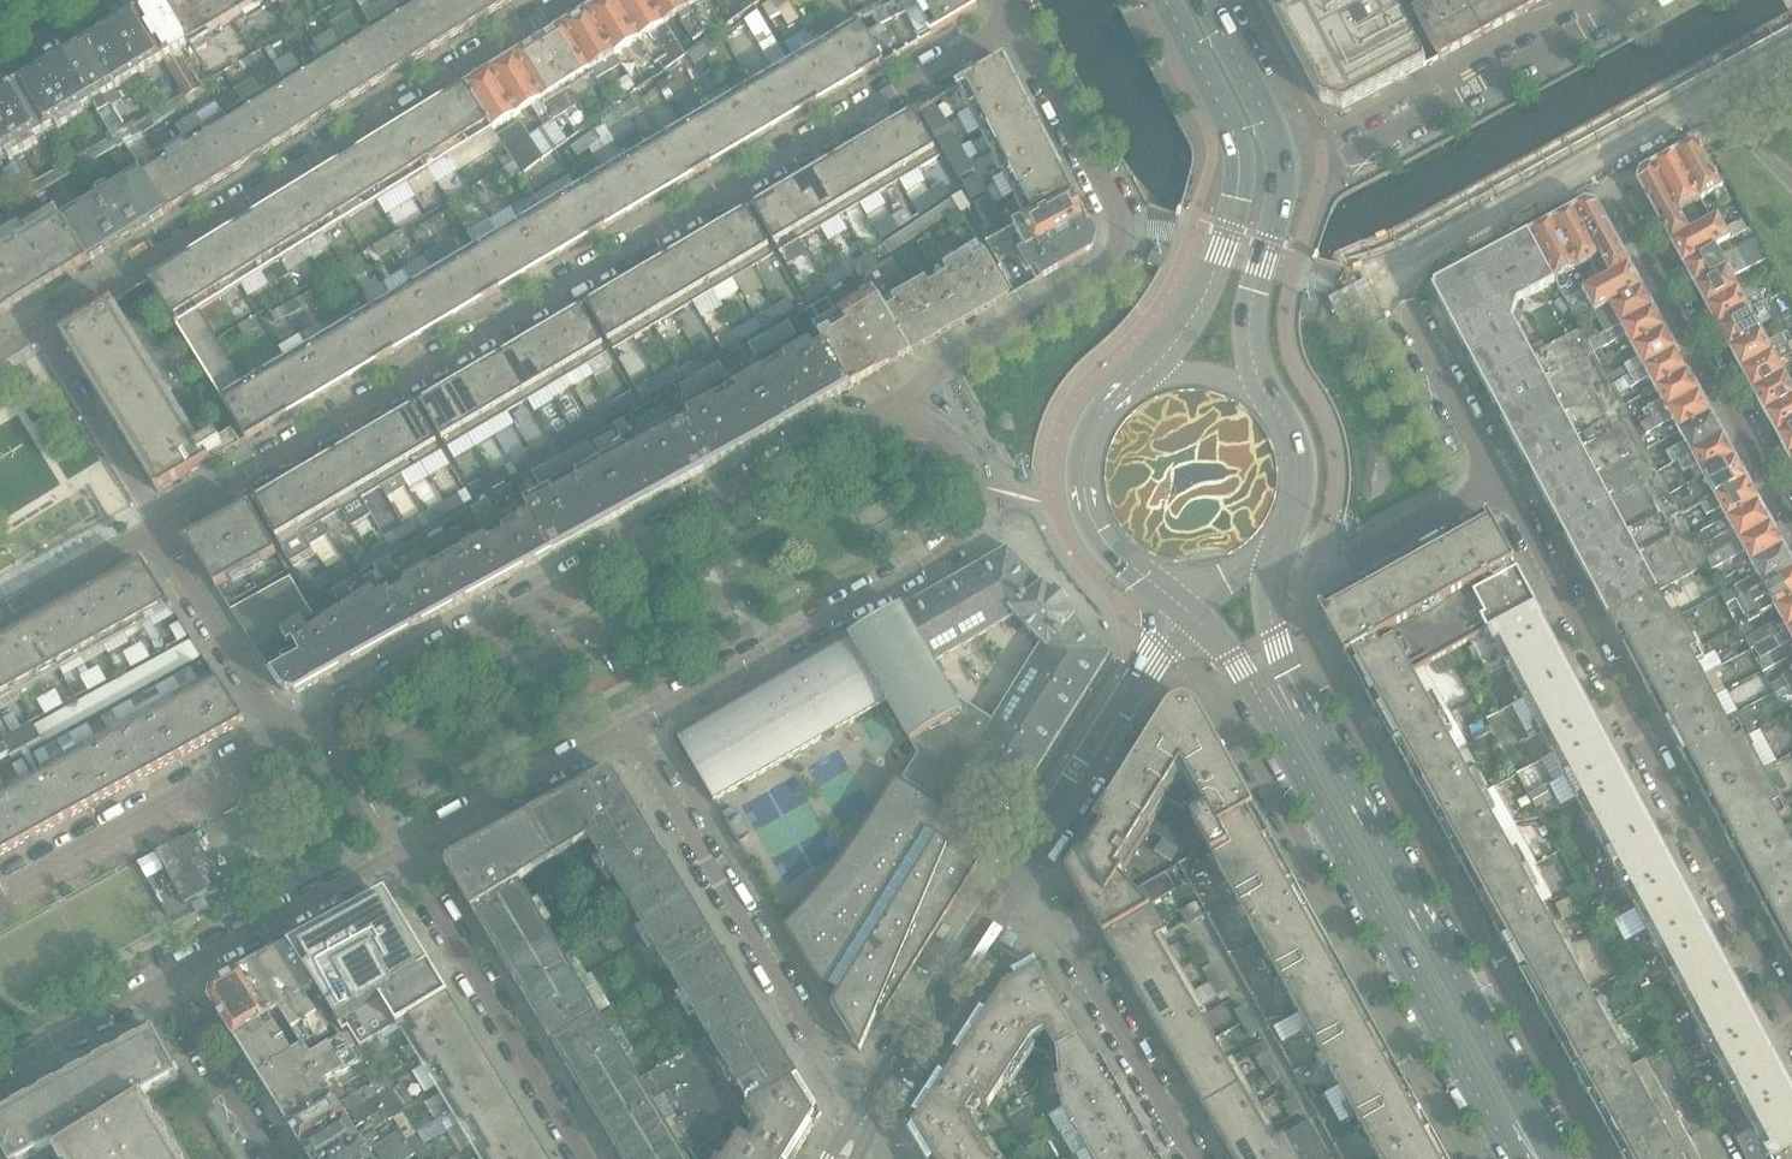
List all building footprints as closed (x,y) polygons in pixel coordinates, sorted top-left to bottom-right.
[(188,46),(160,0),(158,0),(136,13),(164,58),(188,97),(201,89),(186,64),(196,58),(188,46)] [(268,0),(160,0),(188,46),(189,45),(190,47),(268,0)] [(397,7),(392,0),(382,0),(370,7),(405,67),(425,55),(397,7)] [(419,0),(409,0),(400,6),(396,0),(392,0),(397,7),(425,55),(444,42),(435,27),(419,0)] [(445,0),(419,0),(435,27),(444,42),(464,30),(445,0)] [(472,0),(445,0),(464,30),(483,18),(472,0)] [(499,0),(472,0),(483,18),(503,6),(499,0)] [(613,0),(605,0),(588,10),(615,55),(639,41),(613,0)] [(665,25),(650,0),(613,0),(639,41),(640,40),(643,46),(642,47),(655,65),(658,63),(664,70),(684,55),(665,25)] [(684,0),(650,0),(665,25),(677,18),(693,41),(705,33),(690,9),(684,0)] [(690,9),(704,0),(684,0),(690,9)] [(936,0),(914,0),(917,6),(918,9),(936,0)] [(977,9),(972,0),(936,0),(918,9),(933,35),(977,9)] [(1320,101),(1327,103),(1336,106),(1342,108),(1425,65),(1392,0),(1268,0),(1320,101)] [(1414,13),(1433,49),(1438,59),(1537,5),(1546,0),(1438,0),(1414,13)] [(933,35),(918,9),(917,6),(885,22),(896,40),(907,34),(914,45),(933,35)] [(405,67),(370,7),(362,12),(370,24),(361,30),(352,14),(345,18),(382,81),(405,67)] [(615,55),(588,10),(563,26),(593,75),(596,79),(621,64),(615,55)] [(164,58),(136,13),(112,28),(139,73),(164,58)] [(382,81),(345,18),(331,26),(333,30),(329,32),(364,92),(382,81)] [(877,53),(889,45),(878,26),(866,32),(858,18),(835,32),(862,76),(883,64),(877,53)] [(862,76),(835,32),(826,19),(807,30),(815,43),(815,44),(841,89),(862,76)] [(907,34),(896,40),(885,22),(878,26),(889,45),(877,53),(883,64),(914,45),(907,34)] [(593,75),(563,26),(539,41),(568,90),(593,75)] [(139,73),(112,28),(88,42),(115,88),(139,73)] [(364,92),(329,32),(314,42),(321,54),(317,57),(344,104),(364,92)] [(695,65),(717,49),(710,39),(688,56),(695,65)] [(539,41),(515,55),(542,101),(553,120),(577,103),(568,90),(539,41)] [(121,98),(115,88),(88,42),(64,56),(95,110),(112,138),(117,147),(118,148),(141,133),(138,129),(135,123),(125,129),(110,104),(121,98)] [(841,89),(815,44),(794,56),(820,101),(841,89)] [(820,101),(794,56),(787,60),(779,47),(764,57),(771,69),(773,69),(799,113),(820,101)] [(344,104),(317,57),(301,67),(293,54),(289,56),(325,116),(344,104)] [(542,101),(515,55),(489,71),(517,116),(542,101)] [(95,110),(64,56),(40,71),(72,124),(95,110)] [(325,116),(289,56),(275,65),(282,78),(277,81),(305,128),(325,116)] [(969,108),(1016,84),(1003,60),(958,87),(969,108)] [(773,69),(771,69),(751,81),(778,126),(799,113),(773,69)] [(72,124),(40,71),(16,85),(48,138),(72,124)] [(517,116),(489,71),(472,81),(473,82),(472,83),(472,82),(464,87),(493,131),(517,116)] [(305,128),(277,81),(261,91),(253,79),(250,81),(285,140),(305,128)] [(285,140),(250,81),(235,90),(243,103),(238,105),(266,153),(285,140)] [(778,126),(751,81),(730,94),(756,139),(778,126)] [(980,130),(1027,105),(1016,84),(969,108),(980,130)] [(16,85),(2,94),(2,93),(0,94),(0,112),(24,152),(48,138),(16,85)] [(464,87),(444,99),(471,143),(493,131),(464,87)] [(624,98),(616,87),(606,94),(614,105),(624,98)] [(756,139),(730,94),(709,107),(735,151),(756,139)] [(153,126),(188,104),(183,95),(161,109),(154,97),(145,103),(152,114),(148,117),(153,126)] [(640,107),(633,98),(620,107),(628,116),(640,107)] [(444,99),(423,112),(450,156),(471,143),(444,99)] [(266,153),(238,105),(218,118),(245,165),(266,153)] [(991,151),(1038,127),(1027,105),(980,130),(991,151)] [(628,116),(620,107),(609,116),(616,125),(628,116)] [(735,151),(709,107),(687,119),(714,164),(735,151)] [(928,126),(944,117),(939,108),(923,118),(928,126)] [(0,112),(0,166),(24,152),(0,112)] [(423,112),(402,125),(429,169),(450,156),(423,112)] [(940,156),(913,113),(893,125),(918,169),(940,156)] [(950,128),(944,117),(928,126),(934,137),(950,128)] [(245,165),(218,118),(203,127),(197,119),(192,122),(225,178),(245,165)] [(714,164),(687,119),(666,132),(692,176),(714,164)] [(553,120),(529,136),(544,158),(567,141),(553,120)] [(225,178),(192,122),(180,129),(185,138),(177,143),(204,191),(225,178)] [(520,122),(496,137),(522,174),(544,158),(529,136),(520,122)] [(429,169),(402,125),(381,138),(408,182),(428,169),(429,169)] [(918,169),(893,125),(873,137),(898,181),(899,180),(907,193),(925,182),(917,169),(918,169)] [(1002,173),(1049,149),(1038,127),(991,151),(1002,173)] [(957,139),(950,128),(934,137),(941,148),(957,139)] [(602,139),(595,130),(583,139),(590,148),(602,139)] [(692,176),(666,132),(645,144),(671,189),(692,176)] [(150,153),(140,137),(125,146),(135,162),(150,153)] [(898,181),(873,137),(853,149),(879,192),(898,181)] [(112,138),(100,145),(105,154),(117,147),(112,138)] [(408,182),(381,138),(360,151),(387,195),(408,182)] [(590,148),(583,139),(571,147),(578,157),(590,148)] [(963,149),(957,139),(941,148),(947,159),(963,149)] [(1723,188),(1710,165),(1697,141),(1673,154),(1699,201),(1700,201),(1710,219),(1717,216),(1714,211),(1719,207),(1722,212),(1732,203),(1723,188)] [(204,191),(177,143),(156,156),(184,203),(204,191)] [(671,189),(645,144),(624,157),(650,201),(671,189)] [(100,145),(88,152),(94,160),(105,154),(100,145)] [(879,192),(853,149),(833,160),(859,204),(879,192)] [(969,160),(963,149),(947,159),(953,170),(969,160)] [(1013,195),(1060,170),(1049,149),(1002,173),(1013,195)] [(387,195),(360,151),(339,164),(366,207),(387,195)] [(88,152),(77,159),(82,168),(94,160),(88,152)] [(1699,201),(1673,154),(1654,164),(1675,205),(1687,226),(1699,218),(1693,209),(1689,211),(1687,208),(1699,201)] [(184,203),(156,156),(138,167),(139,170),(138,171),(140,174),(164,215),(184,203)] [(650,201),(624,157),(603,169),(629,214),(650,201)] [(77,159),(65,166),(70,175),(82,168),(77,159)] [(859,204),(833,160),(813,172),(839,216),(859,204)] [(958,179),(975,169),(969,160),(953,170),(958,179)] [(366,207),(339,164),(318,177),(345,220),(366,207)] [(1675,205),(1654,164),(1640,172),(1638,182),(1656,215),(1675,205)] [(65,166),(53,173),(58,182),(70,175),(65,166)] [(4,207),(5,206),(9,214),(23,205),(22,203),(21,203),(16,195),(0,167),(0,199),(4,207)] [(511,179),(505,169),(492,177),(498,187),(511,179)] [(629,214),(603,169),(581,182),(608,226),(629,214)] [(1025,218),(1072,192),(1060,170),(1013,195),(1025,218)] [(839,216),(813,172),(793,184),(819,227),(839,216)] [(53,173),(41,180),(46,189),(58,182),(53,173)] [(164,215),(140,174),(125,183),(123,180),(78,208),(80,211),(65,220),(63,217),(62,218),(59,214),(58,215),(88,262),(124,240),(123,239),(131,234),(132,235),(144,228),(164,215)] [(983,183),(978,175),(961,183),(966,192),(983,183)] [(345,220),(318,177),(297,190),(324,233),(345,220)] [(498,187),(492,177),(479,184),(486,194),(498,187)] [(41,180),(28,187),(34,196),(46,189),(41,180)] [(608,226),(581,182),(560,194),(587,239),(608,226)] [(949,194),(942,183),(930,191),(937,202),(949,194)] [(987,192),(983,183),(966,192),(971,201),(987,192)] [(819,227),(793,184),(773,196),(799,239),(819,227)] [(28,187),(16,195),(21,203),(22,203),(34,196),(28,187)] [(324,233),(297,190),(276,203),(303,247),(324,233)] [(937,202),(930,191),(918,199),(925,211),(937,202)] [(889,254),(958,211),(968,204),(961,192),(884,245),(889,254)] [(999,266),(1086,220),(1072,192),(1025,218),(984,241),(999,266)] [(587,239),(560,194),(540,206),(566,251),(587,239)] [(799,239),(773,196),(753,208),(778,251),(787,265),(807,253),(799,239)] [(994,205),(989,196),(972,205),(977,213),(994,205)] [(1629,266),(1614,239),(1596,205),(1586,202),(1573,209),(1610,276),(1629,266)] [(276,203),(255,216),(282,259),(303,247),(276,203)] [(999,213),(994,205),(977,213),(982,222),(999,213)] [(1687,226),(1675,205),(1656,215),(1670,241),(1689,231),(1687,226)] [(566,251),(540,206),(518,219),(544,264),(566,251)] [(911,219),(904,209),(892,217),(899,227),(911,219)] [(1610,276),(1573,209),(1552,220),(1578,268),(1593,260),(1593,264),(1598,273),(1603,279),(1588,286),(1589,288),(1610,276)] [(773,254),(747,211),(726,223),(752,267),(773,254)] [(1003,222),(999,213),(982,222),(986,231),(1003,222)] [(88,262),(58,215),(0,250),(0,316),(88,262)] [(255,216),(234,228),(261,272),(270,267),(282,259),(255,216)] [(1715,248),(1730,239),(1746,230),(1740,220),(1725,229),(1717,216),(1710,219),(1689,231),(1670,241),(1683,265),(1715,248)] [(899,227),(892,217),(880,225),(887,236),(899,227)] [(544,264),(518,219),(497,232),(523,276),(544,264)] [(1013,294),(1091,249),(1094,236),(1086,220),(999,266),(998,267),(1013,294)] [(1578,268),(1552,220),(1529,233),(1555,281),(1565,301),(1565,300),(1589,288),(1588,286),(1587,287),(1585,281),(1578,269),(1578,268)] [(752,267),(726,223),(707,235),(732,279),(752,267)] [(261,272),(234,228),(213,241),(240,285),(261,272)] [(502,289),(475,244),(468,249),(457,231),(443,239),(481,301),(502,289)] [(405,242),(399,232),(386,239),(392,250),(405,242)] [(523,276),(497,232),(475,244),(502,289),(523,276)] [(1555,281),(1529,233),(1502,247),(1504,250),(1493,256),(1492,253),(1433,284),(1432,288),(1514,313),(1517,304),(1554,284),(1553,282),(1555,281)] [(732,279),(707,235),(687,247),(712,290),(732,279)] [(1695,288),(1766,251),(1758,238),(1721,258),(1715,248),(1683,265),(1690,277),(1695,288)] [(392,250),(386,239),(373,247),(379,257),(392,250)] [(481,301),(443,239),(442,239),(444,242),(424,254),(425,257),(459,314),(481,301)] [(240,285),(213,241),(192,254),(219,298),(240,285)] [(712,290),(687,247),(667,259),(692,302),(712,290)] [(1010,296),(986,253),(985,254),(982,251),(972,257),(970,253),(945,267),(938,255),(928,262),(937,277),(936,278),(961,324),(1010,296)] [(1738,288),(1748,283),(1742,272),(1769,257),(1766,251),(1695,288),(1698,293),(1699,293),(1706,306),(1738,288)] [(860,277),(880,265),(871,252),(852,264),(860,277)] [(219,298),(192,254),(172,267),(190,297),(199,311),(219,298)] [(459,314),(425,257),(405,269),(438,327),(459,314)] [(282,259),(270,267),(279,280),(289,274),(288,272),(289,271),(282,259)] [(692,302),(667,259),(647,270),(673,314),(692,302)] [(1608,306),(1641,288),(1629,266),(1610,276),(1589,288),(1565,300),(1572,312),(1571,312),(1577,322),(1594,313),(1608,306)] [(190,297),(172,267),(149,281),(167,311),(190,297)] [(829,290),(849,278),(842,267),(822,278),(829,290)] [(438,327),(405,269),(403,270),(402,269),(382,280),(384,283),(417,339),(438,327)] [(673,314),(647,270),(627,282),(653,325),(673,314)] [(911,353),(885,307),(865,275),(805,311),(819,335),(825,344),(850,387),(850,388),(911,353)] [(809,302),(829,290),(822,278),(802,290),(809,302)] [(961,324),(936,278),(927,283),(925,280),(892,300),(893,302),(885,307),(911,353),(961,324)] [(653,325),(627,282),(607,294),(633,337),(653,325)] [(417,339),(384,283),(362,295),(369,307),(370,307),(396,351),(417,339)] [(1533,359),(1530,355),(1513,323),(1512,320),(1514,313),(1432,288),(1431,289),(1463,348),(1466,346),(1472,357),(1469,358),(1483,386),(1533,359)] [(1595,338),(1651,307),(1641,288),(1608,306),(1614,316),(1590,330),(1595,338)] [(1717,327),(1772,297),(1768,288),(1744,300),(1738,288),(1706,306),(1713,319),(1713,320),(1717,327)] [(1755,319),(1769,312),(1775,324),(1791,315),(1791,300),(1787,291),(1773,299),(1772,297),(1717,327),(1721,335),(1722,335),(1729,349),(1761,331),(1755,319)] [(1316,314),(1317,302),(1317,299),(1315,295),(1312,293),(1308,292),(1304,293),(1302,296),(1300,300),(1299,312),(1316,314)] [(633,337),(607,294),(587,306),(612,350),(633,337)] [(199,311),(190,297),(167,311),(198,360),(221,346),(199,311)] [(796,309),(788,298),(776,306),(783,317),(796,309)] [(302,309),(296,299),(284,307),(289,317),(302,309)] [(201,446),(169,393),(114,304),(113,303),(60,336),(157,493),(185,477),(241,443),(232,428),(201,446)] [(783,317),(776,306),(763,314),(770,325),(783,317)] [(289,317),(284,307),(271,314),(277,324),(289,317)] [(396,351),(370,307),(369,307),(349,319),(375,364),(396,351)] [(1631,347),(1664,329),(1651,307),(1595,338),(1588,342),(1599,364),(1606,361),(1600,350),(1625,336),(1631,347)] [(607,353),(582,309),(560,322),(586,365),(588,364),(595,377),(614,365),(607,353)] [(375,364),(349,319),(327,332),(354,376),(375,364)] [(257,329),(251,320),(239,327),(244,336),(257,329)] [(586,365),(560,322),(540,333),(566,377),(586,365)] [(756,333),(749,322),(736,329),(743,341),(756,333)] [(743,341),(736,329),(724,337),(731,349),(743,341)] [(1698,549),(1645,451),(1639,438),(1634,428),(1629,420),(1615,394),(1611,386),(1604,374),(1599,364),(1588,342),(1580,329),(1530,355),(1533,359),(1483,386),(1494,406),(1497,404),(1503,415),(1500,417),(1526,465),(1529,464),(1535,475),(1532,476),(1557,524),(1560,522),(1563,528),(1566,533),(1563,535),(1588,583),(1592,581),(1597,592),(1594,593),(1612,627),(1661,601),(1661,599),(1657,592),(1707,566),(1704,560),(1698,549)] [(1611,386),(1675,351),(1664,329),(1631,347),(1637,358),(1624,366),(1622,364),(1604,374),(1611,386)] [(1740,370),(1791,341),(1787,332),(1767,341),(1761,331),(1729,349),(1736,361),(1736,362),(1740,370)] [(354,376),(327,332),(306,344),(332,389),(354,376)] [(566,377),(540,333),(521,345),(546,388),(566,377)] [(332,389),(306,344),(306,345),(301,337),(280,350),(284,357),(285,357),(311,402),(332,389)] [(1778,361),(1791,354),(1791,341),(1740,370),(1744,377),(1745,377),(1752,391),(1785,373),(1778,361)] [(850,387),(825,344),(815,351),(811,344),(751,378),(780,428),(850,387)] [(546,388),(521,345),(501,357),(526,400),(546,388)] [(243,382),(244,381),(221,346),(198,360),(220,396),(228,410),(251,396),(243,382)] [(706,369),(726,358),(719,347),(699,358),(706,369)] [(1654,389),(1687,372),(1675,351),(1611,386),(1615,394),(1620,391),(1621,394),(1634,386),(1648,378),(1654,389)] [(285,357),(284,357),(264,370),(290,414),(311,402),(285,357)] [(526,400),(501,357),(481,368),(507,412),(526,400)] [(686,381),(706,369),(699,358),(679,370),(686,381)] [(507,412),(481,368),(461,380),(487,424),(507,412)] [(676,381),(669,369),(657,377),(663,388),(676,381)] [(264,370),(244,381),(243,382),(251,396),(269,427),(290,414),(264,370)] [(1639,426),(1699,393),(1687,372),(1654,389),(1661,401),(1642,412),(1644,415),(1637,421),(1639,426)] [(1791,397),(1791,382),(1790,383),(1785,373),(1752,391),(1759,403),(1759,404),(1764,413),(1791,397)] [(663,388),(657,377),(644,384),(651,396),(663,388)] [(780,428),(751,378),(687,414),(691,421),(683,425),(708,468),(753,443),(753,444),(780,428)] [(487,424),(461,380),(441,392),(467,435),(487,424)] [(467,435),(441,392),(421,404),(446,448),(467,435)] [(617,415),(638,404),(631,392),(611,404),(617,415)] [(1678,433),(1711,415),(1699,393),(1639,426),(1634,428),(1639,438),(1671,420),(1678,433)] [(269,427),(251,396),(228,410),(246,440),(269,427)] [(1764,413),(1769,422),(1769,421),(1776,434),(1791,425),(1791,397),(1764,413)] [(593,429),(617,415),(611,404),(587,418),(593,429)] [(441,451),(415,407),(395,419),(429,476),(449,465),(441,451)] [(1676,462),(1722,436),(1711,415),(1678,433),(1684,443),(1665,453),(1671,464),(1676,462)] [(564,447),(593,429),(587,418),(557,435),(564,447)] [(429,476),(395,419),(375,431),(401,474),(400,475),(409,489),(428,478),(427,477),(429,476)] [(708,468),(683,425),(681,427),(681,426),(609,465),(634,509),(708,468)] [(1776,434),(1783,447),(1783,448),(1788,457),(1791,455),(1791,425),(1776,434)] [(401,474),(375,431),(355,443),(381,486),(382,485),(390,498),(406,489),(399,475),(400,475),(401,474)] [(1734,458),(1722,436),(1676,462),(1682,472),(1690,469),(1696,480),(1734,458)] [(381,486),(355,443),(335,454),(361,498),(381,486)] [(541,467),(560,456),(553,444),(534,456),(541,467)] [(634,509),(609,465),(608,466),(601,452),(588,459),(595,473),(528,510),(531,515),(553,554),(634,509)] [(361,498),(335,454),(315,466),(341,510),(361,498)] [(541,467),(534,456),(521,464),(528,475),(541,467)] [(1700,505),(1746,480),(1734,458),(1696,480),(1701,490),(1689,497),(1694,509),(1700,505)] [(341,510),(315,466),(296,478),(321,521),(341,510)] [(510,478),(503,467),(490,474),(497,486),(510,478)] [(497,486),(490,474),(478,482),(485,493),(497,486)] [(321,521),(296,478),(276,490),(301,533),(302,533),(310,548),(329,536),(321,522),(321,521)] [(1758,502),(1746,480),(1700,505),(1706,516),(1720,509),(1726,519),(1758,502)] [(301,533),(276,490),(255,502),(280,546),(301,533)] [(451,513),(472,501),(465,490),(444,502),(451,513)] [(451,513),(444,502),(431,510),(437,521),(451,513)] [(1724,549),(1770,524),(1758,502),(1726,519),(1732,530),(1698,549),(1704,560),(1724,549)] [(277,553),(249,505),(219,522),(218,522),(186,540),(216,587),(277,553)] [(553,554),(531,515),(520,520),(518,528),(493,542),(485,540),(463,552),(461,559),(436,573),(455,607),(553,554)] [(1487,516),(1402,562),(1443,636),(1482,614),(1486,621),(1531,597),(1497,533),(1487,516)] [(423,529),(417,518),(404,525),(411,537),(423,529)] [(1782,546),(1770,524),(1724,549),(1730,560),(1744,552),(1750,564),(1782,546)] [(391,549),(411,537),(404,525),(384,537),(387,542),(391,549)] [(361,573),(394,553),(391,549),(387,542),(355,561),(361,573)] [(1791,569),(1791,564),(1782,546),(1750,564),(1756,575),(1733,588),(1720,595),(1726,605),(1738,598),(1791,569)] [(902,608),(935,664),(1015,617),(1040,644),(991,722),(963,767),(973,773),(1017,801),(1109,654),(1075,620),(1076,619),(1074,617),(1063,606),(1064,605),(1054,595),(1043,584),(1042,585),(1007,548),(932,591),(910,603),(902,608)] [(332,584),(351,572),(344,560),(325,572),(332,584)] [(1402,658),(1443,636),(1402,562),(1368,581),(1318,608),(1328,626),(1392,743),(1449,712),(1424,667),(1411,674),(1402,658)] [(38,678),(170,605),(152,578),(143,563),(0,642),(0,698),(38,678)] [(1791,598),(1791,569),(1738,598),(1751,620),(1774,608),(1791,598)] [(455,607),(436,573),(428,571),(407,582),(404,590),(379,604),(373,593),(364,599),(390,643),(455,607)] [(332,584),(325,572),(312,580),(319,591),(332,584)] [(1715,583),(1725,577),(1723,573),(1712,578),(1715,583)] [(290,577),(230,610),(257,652),(313,616),(290,577)] [(1637,650),(1683,626),(1682,622),(1691,617),(1688,611),(1678,615),(1668,596),(1661,599),(1661,601),(1612,627),(1628,656),(1637,650)] [(1555,642),(1531,597),(1486,621),(1491,630),(1469,642),(1472,648),(1488,678),(1505,668),(1522,700),(1572,674),(1555,642)] [(1791,627),(1791,598),(1774,608),(1780,619),(1747,637),(1752,649),(1791,627)] [(295,695),(390,643),(364,599),(330,621),(319,628),(313,616),(257,652),(282,691),(282,692),(295,695)] [(964,711),(958,701),(935,664),(902,608),(902,607),(849,637),(850,638),(809,662),(806,662),(802,664),(801,667),(756,692),(696,727),(695,725),(672,738),(685,762),(690,759),(713,800),(712,801),(713,802),(715,801),(789,759),(822,739),(825,742),(829,742),(832,741),(835,739),(837,735),(836,731),(886,702),(910,743),(964,711)] [(187,637),(179,623),(170,628),(178,642),(187,637)] [(1700,658),(1698,653),(1683,626),(1637,650),(1628,656),(1663,723),(1712,697),(1701,676),(1720,666),(1714,654),(1700,658)] [(1791,641),(1791,643),(1791,627),(1752,649),(1758,659),(1769,654),(1791,641)] [(44,743),(203,656),(192,639),(0,744),(0,755),(7,751),(12,761),(44,743)] [(149,658),(141,644),(132,649),(140,663),(149,658)] [(140,663),(132,649),(123,653),(131,668),(140,663)] [(1456,666),(1449,653),(1433,662),(1439,675),(1456,666)] [(1772,666),(1767,656),(1759,661),(1764,670),(1772,666)] [(1791,680),(1791,670),(1790,671),(1776,669),(1774,665),(1772,666),(1764,670),(1762,671),(1772,691),(1791,680)] [(106,681),(98,667),(89,672),(97,686),(106,681)] [(97,686),(89,672),(80,677),(88,691),(97,686)] [(1613,750),(1572,674),(1522,700),(1563,777),(1613,750)] [(182,692),(174,678),(165,683),(173,697),(182,692)] [(1772,691),(1774,694),(1791,685),(1791,680),(1772,691)] [(114,794),(245,722),(219,681),(0,801),(0,856),(114,794)] [(173,697),(165,683),(156,688),(164,702),(173,697)] [(63,705),(55,690),(46,696),(54,710),(63,705)] [(54,710),(46,696),(37,701),(45,715),(54,710)] [(1729,729),(1725,721),(1712,697),(1663,723),(1705,800),(1761,770),(1737,725),(1729,729)] [(1263,826),(1199,710),(1195,705),(1190,702),(1184,700),(1178,701),(1172,703),(1167,707),(1108,801),(1107,801),(1105,805),(1141,827),(1142,826),(1192,858),(1208,849),(1211,855),(1263,826)] [(139,716),(131,701),(122,706),(129,720),(139,716)] [(963,767),(991,722),(958,701),(964,711),(910,743),(917,755),(901,781),(895,778),(859,835),(842,859),(824,883),(804,905),(785,925),(784,926),(825,995),(830,987),(839,993),(831,1005),(852,1039),(857,1049),(860,1053),(862,1049),(866,1038),(876,1014),(882,1017),(895,996),(930,941),(939,926),(948,911),(954,902),(980,861),(952,813),(950,809),(952,807),(963,789),(969,785),(967,781),(973,773),(963,767)] [(129,720),(122,706),(113,711),(120,725),(129,720)] [(1477,795),(1453,752),(1466,745),(1449,712),(1392,743),(1434,819),(1477,795)] [(21,728),(13,714),(3,719),(11,733),(21,728)] [(95,739),(88,725),(79,730),(86,744),(95,739)] [(1498,742),(1489,727),(1470,735),(1475,745),(1498,742)] [(86,744),(79,730),(69,735),(77,749),(86,744)] [(51,763),(44,749),(34,754),(41,768),(51,763)] [(1654,826),(1613,750),(1563,777),(1604,853),(1654,826)] [(30,774),(23,760),(12,766),(20,780),(30,774)] [(1778,821),(1786,816),(1761,770),(1705,800),(1746,878),(1791,853),(1791,847),(1778,821)] [(589,839),(615,822),(637,809),(617,777),(614,772),(608,771),(603,773),(529,813),(554,860),(589,839)] [(1544,786),(1529,795),(1536,807),(1551,799),(1544,786)] [(1519,871),(1477,795),(1434,819),(1476,895),(1519,871)] [(1530,805),(1526,797),(1517,801),(1521,809),(1530,805)] [(1119,876),(1123,871),(1115,870),(1141,827),(1105,805),(1094,822),(1095,823),(1068,863),(1068,877),(1103,937),(1151,909),(1148,906),(1176,890),(1165,871),(1132,890),(1119,876)] [(677,876),(664,854),(637,809),(615,822),(589,839),(602,860),(567,881),(571,887),(606,866),(629,905),(677,876)] [(554,860),(529,813),(451,855),(452,856),(448,858),(445,864),(448,869),(472,910),(519,881),(554,860)] [(750,836),(739,817),(727,824),(738,843),(750,836)] [(1310,911),(1293,881),(1263,826),(1211,855),(1258,940),(1310,911)] [(1549,834),(1545,826),(1538,830),(1542,838),(1549,834)] [(1694,903),(1654,826),(1604,853),(1631,903),(1614,912),(1617,918),(1634,909),(1645,929),(1694,903)] [(1746,878),(1787,955),(1791,953),(1791,853),(1746,878)] [(1561,947),(1538,906),(1551,898),(1534,866),(1521,874),(1519,871),(1476,895),(1518,971),(1561,947)] [(717,943),(698,911),(677,876),(629,905),(670,972),(717,943)] [(560,949),(539,914),(536,909),(571,887),(567,881),(532,902),(519,881),(472,910),(513,977),(560,949)] [(1582,895),(1577,885),(1568,890),(1572,897),(1582,895)] [(1582,895),(1572,897),(1566,898),(1571,909),(1568,910),(1572,917),(1589,907),(1582,895)] [(293,942),(289,945),(315,990),(338,1026),(341,1031),(348,1027),(352,1033),(359,1046),(360,1047),(396,1025),(448,994),(440,981),(432,968),(429,962),(421,950),(421,949),(391,899),(378,896),(372,899),(372,900),(359,907),(357,907),(353,909),(353,910),(344,915),(340,917),(334,920),(335,920),(321,927),(316,930),(317,932),(304,939),(302,937),(297,940),(293,943),(293,942)] [(1203,916),(1195,902),(1186,907),(1187,907),(1178,912),(1186,926),(1203,916)] [(1735,979),(1694,903),(1645,929),(1670,977),(1664,980),(1678,1007),(1684,1003),(1685,1006),(1735,979)] [(1162,951),(1156,939),(1167,933),(1153,908),(1151,909),(1103,937),(1124,973),(1162,951)] [(1349,983),(1326,940),(1310,911),(1258,940),(1297,1011),(1349,983)] [(1200,947),(1192,933),(1183,938),(1191,952),(1200,947)] [(757,1009),(738,978),(717,943),(670,972),(710,1038),(757,1009)] [(305,996),(315,990),(289,945),(240,971),(270,1018),(280,1011),(303,1048),(305,1048),(328,1033),(305,996)] [(1620,1014),(1604,985),(1587,994),(1561,947),(1518,971),(1560,1047),(1603,1023),(1620,1014)] [(599,1013),(580,981),(560,949),(513,977),(552,1042),(599,1013)] [(1176,975),(1162,951),(1124,973),(1138,997),(1176,975)] [(1079,1038),(1042,973),(1035,961),(999,982),(969,1028),(1019,1061),(1029,1045),(1047,1057),(1079,1038)] [(1217,978),(1210,965),(1201,970),(1209,983),(1217,978)] [(293,1054),(270,1018),(240,971),(213,986),(209,999),(258,1077),(293,1054)] [(1189,997),(1176,975),(1138,997),(1151,1019),(1189,997)] [(1225,992),(1217,978),(1209,983),(1193,992),(1201,1005),(1225,992)] [(1776,1055),(1735,979),(1685,1006),(1726,1082),(1776,1055)] [(1388,1054),(1365,1012),(1349,983),(1297,1011),(1337,1083),(1388,1054)] [(547,1155),(524,1118),(448,994),(416,1014),(397,1026),(451,1115),(419,1135),(425,1145),(446,1131),(459,1153),(470,1146),(478,1158),(549,1158),(547,1155)] [(1163,1039),(1201,1017),(1189,997),(1151,1019),(1163,1039)] [(1250,1020),(1242,1006),(1234,1011),(1241,1025),(1250,1020)] [(798,1078),(757,1009),(710,1038),(640,1080),(592,1109),(622,1158),(696,1158),(693,1154),(725,1134),(719,1125),(750,1106),(750,1107),(798,1078)] [(640,1080),(621,1048),(599,1013),(552,1042),(592,1109),(640,1080)] [(1215,1041),(1201,1017),(1163,1039),(1176,1063),(1215,1041)] [(1257,1034),(1250,1020),(1241,1025),(1249,1038),(1257,1034)] [(1643,1095),(1603,1023),(1560,1047),(1600,1119),(1643,1095)] [(988,1108),(1019,1061),(969,1028),(916,1108),(913,1113),(905,1126),(916,1144),(966,1114),(975,1100),(988,1108)] [(139,1096),(178,1075),(152,1029),(150,1030),(151,1031),(138,1038),(137,1037),(123,1045),(123,1046),(110,1053),(110,1052),(95,1060),(96,1061),(83,1068),(82,1067),(70,1074),(68,1075),(69,1076),(55,1083),(55,1082),(41,1089),(40,1090),(41,1091),(28,1098),(27,1097),(13,1105),(14,1106),(1,1113),(0,1112),(0,1146),(7,1158),(24,1158),(52,1144),(61,1158),(179,1158),(139,1096)] [(334,1079),(363,1061),(348,1036),(312,1058),(305,1048),(303,1048),(293,1054),(258,1077),(287,1123),(342,1089),(341,1087),(348,1083),(345,1079),(337,1084),(334,1079)] [(1110,1073),(1101,1056),(1100,1057),(1099,1057),(1097,1058),(1093,1061),(1079,1038),(1047,1057),(1061,1101),(1110,1073)] [(1188,1084),(1227,1062),(1215,1041),(1176,1063),(1188,1084)] [(1271,1067),(1264,1055),(1268,1052),(1262,1042),(1250,1049),(1255,1058),(1255,1059),(1263,1072),(1271,1067)] [(1428,1126),(1412,1097),(1388,1054),(1337,1083),(1376,1155),(1428,1126)] [(1776,1055),(1726,1082),(1751,1129),(1734,1138),(1745,1158),(1779,1158),(1791,1152),(1791,1085),(1776,1055)] [(1242,1087),(1227,1062),(1188,1084),(1203,1109),(1242,1087)] [(1279,1081),(1271,1067),(1263,1072),(1270,1086),(1279,1081)] [(390,1090),(388,1091),(373,1068),(365,1074),(372,1085),(349,1099),(342,1089),(287,1123),(310,1158),(332,1158),(361,1141),(356,1132),(359,1127),(382,1112),(388,1121),(392,1118),(393,1120),(403,1113),(405,1112),(390,1090)] [(1071,1123),(1122,1094),(1110,1073),(1061,1101),(1063,1106),(1062,1106),(1071,1123)] [(724,1158),(793,1158),(795,1156),(810,1132),(813,1127),(821,1114),(817,1108),(811,1099),(799,1078),(798,1078),(750,1107),(748,1108),(761,1129),(752,1142),(740,1135),(733,1146),(731,1148),(724,1158)] [(413,1101),(400,1079),(389,1086),(403,1108),(413,1101)] [(1242,1087),(1203,1109),(1216,1131),(1254,1109),(1242,1087)] [(1038,1102),(1033,1094),(1024,1099),(1029,1108),(1038,1102)] [(1083,1144),(1134,1115),(1122,1094),(1071,1123),(1083,1144)] [(1643,1095),(1600,1119),(1622,1158),(1678,1158),(1643,1095)] [(1298,1113),(1291,1099),(1282,1104),(1290,1118),(1298,1113)] [(1010,1114),(1007,1116),(1012,1124),(1031,1113),(1028,1107),(1026,1104),(1010,1114)] [(1254,1109),(1216,1131),(1232,1158),(1243,1158),(1273,1142),(1254,1109)] [(368,1152),(372,1149),(378,1158),(408,1158),(414,1155),(417,1158),(432,1158),(403,1113),(393,1120),(401,1131),(377,1146),(374,1142),(379,1138),(375,1132),(370,1135),(361,1141),(332,1158),(373,1158),(368,1152)] [(1031,1113),(1012,1124),(1017,1133),(1036,1121),(1031,1113)] [(986,1147),(966,1114),(916,1144),(925,1158),(994,1158),(986,1147)] [(1146,1135),(1134,1115),(1083,1144),(1092,1158),(1105,1158),(1146,1135)] [(1036,1121),(1017,1133),(1022,1141),(1041,1130),(1036,1121)] [(1273,1142),(1243,1158),(1329,1158),(1308,1121),(1273,1142)] [(1428,1126),(1376,1155),(1379,1158),(1446,1158),(1428,1126)] [(1041,1130),(1022,1141),(1027,1150),(1047,1138),(1044,1135),(1041,1130)] [(1158,1156),(1146,1135),(1105,1158),(1154,1158),(1158,1156)]
